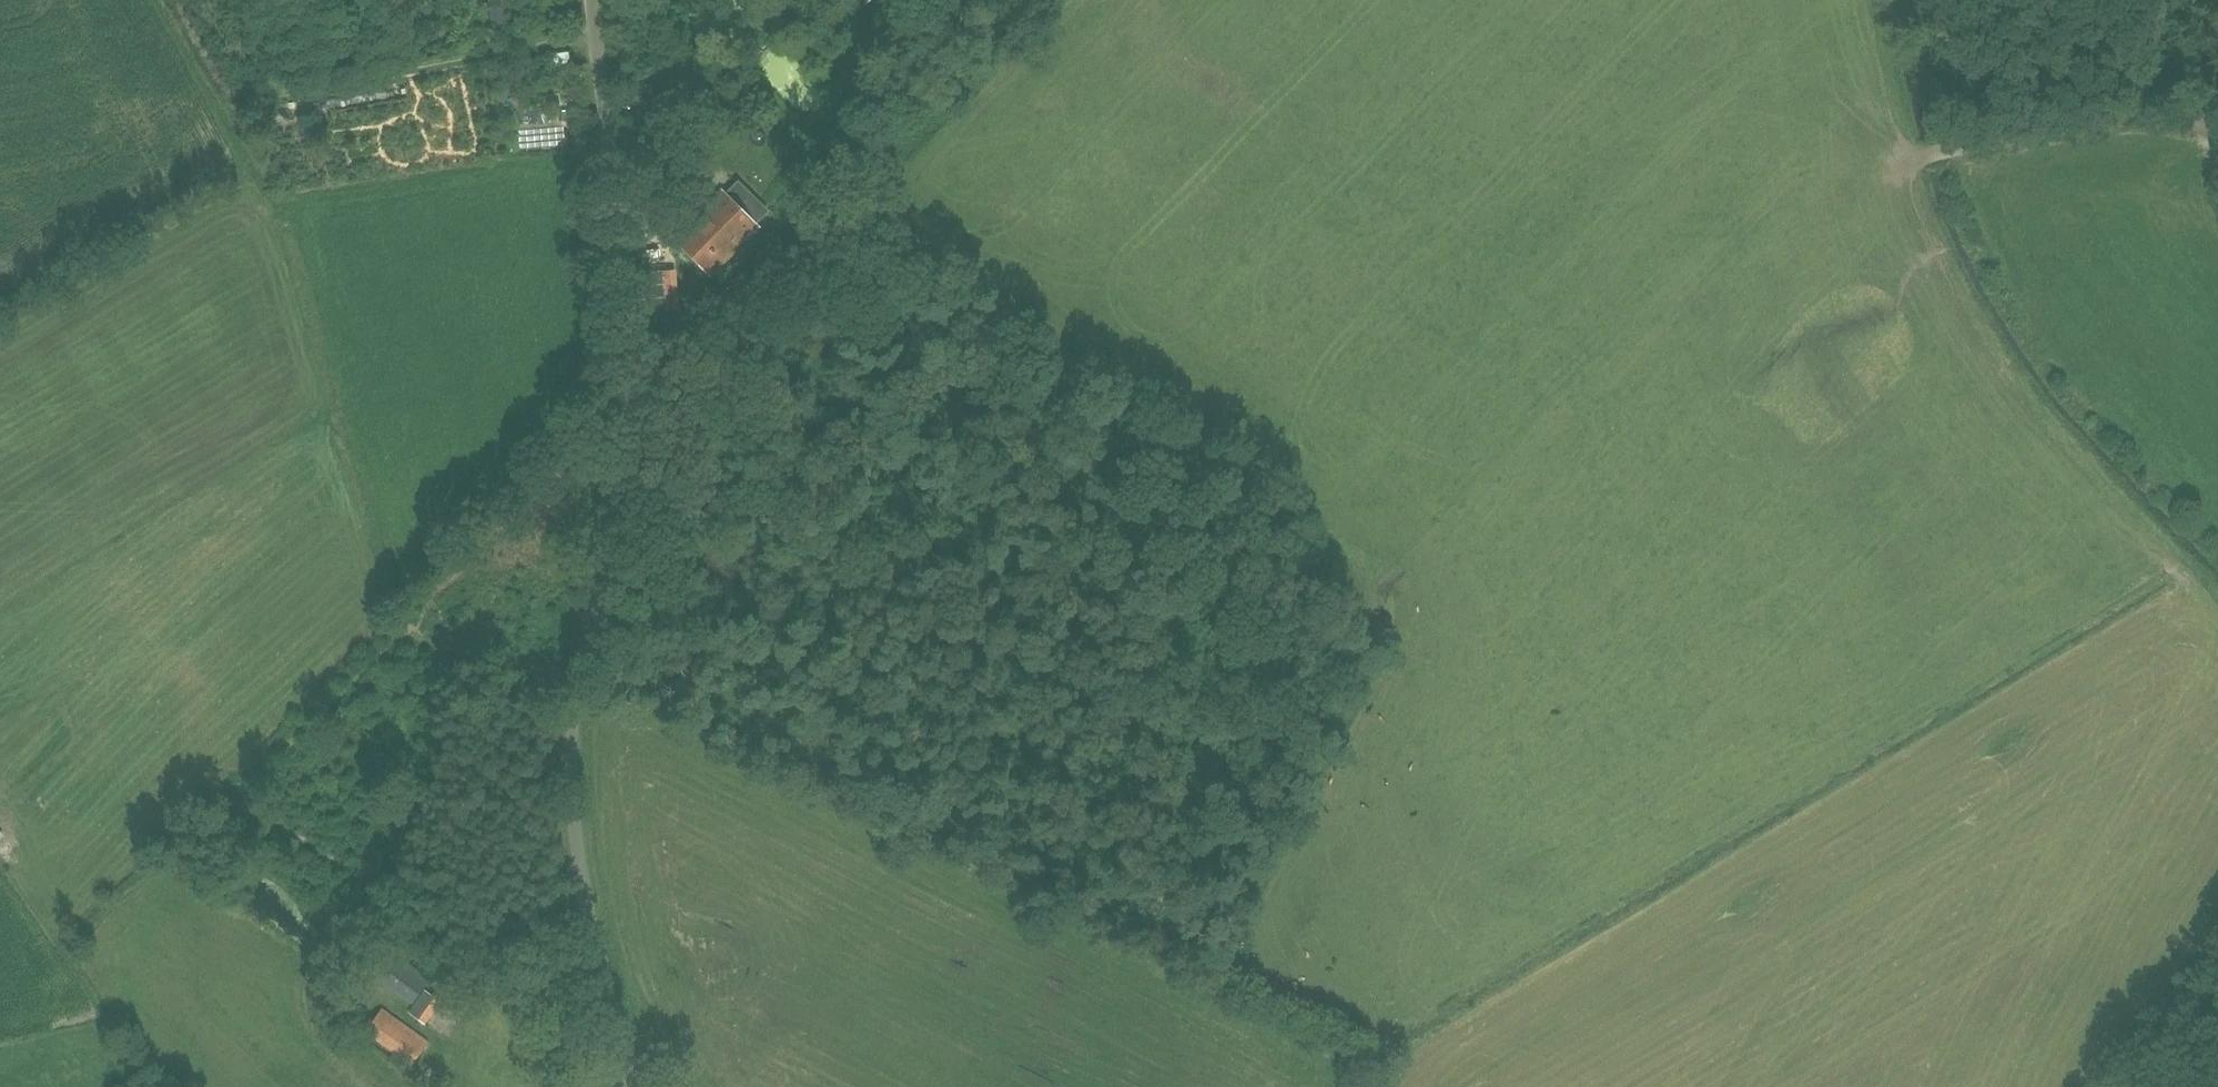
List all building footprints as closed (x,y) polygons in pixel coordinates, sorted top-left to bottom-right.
[(505,4),(488,6),(490,28),(507,26),(505,4)] [(674,241),(709,275),(770,213),(738,182),(726,195),(722,192),(674,241)] [(359,967),(413,1004),(431,978),(378,941),(359,967)] [(424,1024),(442,1004),(428,991),(410,1012),(424,1024)] [(410,1067),(429,1042),(382,1008),(363,1033),(410,1067)]
